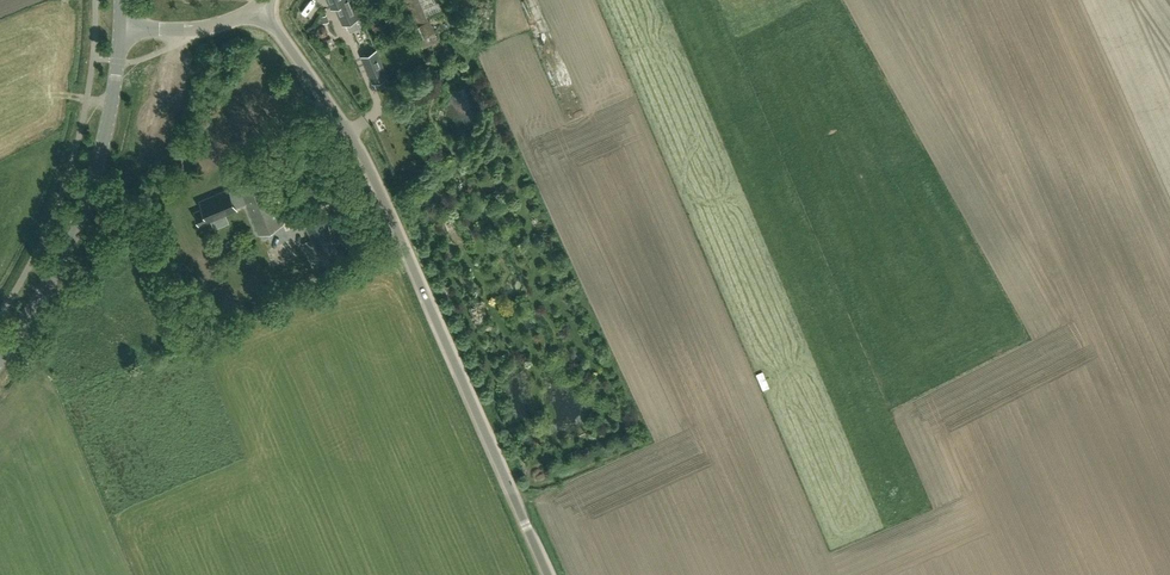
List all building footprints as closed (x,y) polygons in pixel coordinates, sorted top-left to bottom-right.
[(332,8),(336,6),(344,24),(359,17),(352,0),(329,0),(332,8)] [(414,27),(429,21),(426,16),(420,0),(403,0),(414,27)] [(373,4),(365,8),(374,28),(383,24),(374,4),(373,4)] [(403,13),(400,14),(391,18),(393,22),(396,27),(394,28),(396,31),(397,34),(411,28),(403,13)] [(333,47),(344,43),(340,32),(329,36),(333,47)] [(391,85),(387,77),(388,76),(377,50),(363,56),(374,82),(378,91),(391,85)] [(260,233),(283,223),(263,175),(239,184),(241,188),(230,193),(229,190),(211,197),(217,212),(235,205),(234,202),(245,198),(260,233)] [(316,262),(339,253),(325,219),(307,226),(313,241),(308,243),(316,262)]
